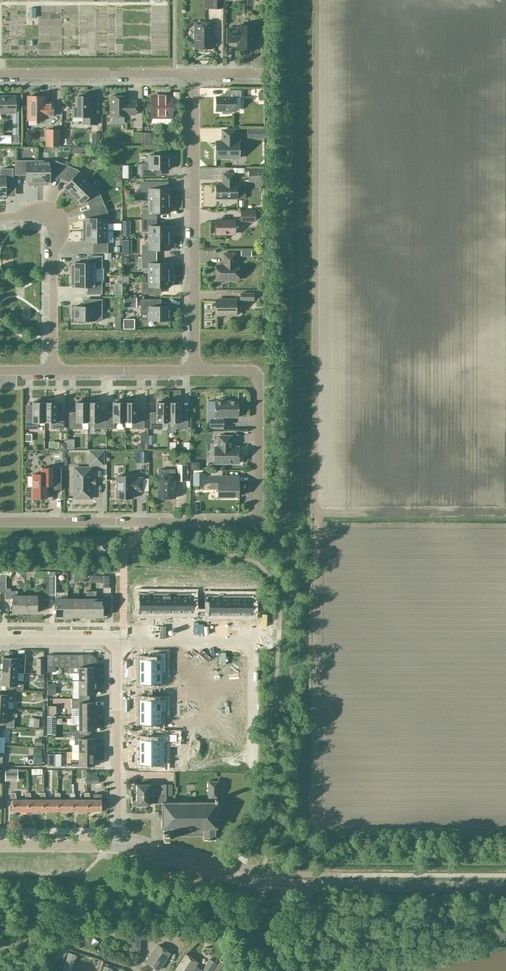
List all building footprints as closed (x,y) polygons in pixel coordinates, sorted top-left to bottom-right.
[(210,9),(222,9),(222,0),(210,0),(210,9)] [(194,35),(195,36),(195,48),(211,48),(211,34),(213,34),(213,23),(195,23),(195,30),(194,31),(194,35)] [(237,42),(237,49),(253,49),(253,47),(255,47),(255,42),(253,42),(253,26),(237,25),(237,28),(226,28),(226,42),(234,42),(237,42)] [(240,90),(226,90),(226,97),(215,97),(215,111),(221,111),(221,114),(229,114),(229,111),(235,111),(235,97),(240,97),(240,90)] [(0,96),(0,113),(15,113),(15,96),(0,96)] [(44,104),(44,96),(27,96),(27,120),(44,120),(44,116),(52,116),(52,103),(48,103),(48,104),(44,104)] [(95,124),(95,107),(89,107),(89,96),(75,96),(75,106),(72,106),(72,117),(83,117),(83,124),(95,124)] [(126,103),(126,96),(110,96),(110,116),(126,116),(126,114),(135,114),(135,102),(128,102),(128,103),(126,103)] [(151,96),(151,115),(171,115),(171,96),(151,96)] [(58,130),(46,130),(46,146),(58,146),(58,130)] [(235,130),(222,130),(222,141),(215,141),(215,158),(239,158),(239,141),(235,141),(235,130)] [(6,135),(6,143),(19,143),(19,135),(6,135)] [(142,164),(142,176),(155,176),(155,169),(169,169),(169,166),(171,166),(171,158),(169,158),(169,155),(165,155),(165,153),(158,153),(158,155),(148,155),(148,164),(142,164)] [(38,184),(38,161),(25,161),(25,162),(22,162),(22,161),(15,161),(15,160),(15,175),(15,174),(22,175),(22,173),(25,173),(25,182),(28,182),(28,184),(38,184)] [(64,165),(58,162),(50,162),(50,161),(38,161),(38,184),(47,184),(47,182),(50,183),(50,173),(54,173),(53,175),(59,178),(64,165)] [(77,174),(71,168),(64,165),(59,178),(66,180),(66,179),(69,182),(64,187),(65,189),(63,190),(70,197),(87,181),(78,172),(77,174)] [(12,169),(0,169),(0,175),(0,199),(2,199),(2,197),(5,197),(5,185),(12,185),(12,169)] [(262,170),(248,170),(248,180),(262,180),(262,170)] [(234,173),(222,173),(222,184),(215,184),(215,198),(236,198),(236,184),(234,184),(234,173)] [(103,203),(100,197),(94,191),(96,189),(87,181),(70,197),(77,204),(78,202),(80,204),(86,199),(89,201),(87,202),(90,208),(103,203)] [(169,191),(169,189),(158,188),(158,182),(140,182),(140,193),(148,193),(148,200),(171,200),(171,191),(169,191)] [(171,210),(171,200),(148,200),(148,207),(142,207),(142,219),(155,219),(155,212),(169,212),(169,210),(171,210)] [(105,218),(105,209),(103,203),(90,208),(93,214),(94,214),(94,218),(85,218),(85,221),(83,221),(83,230),(107,230),(107,218),(105,218)] [(255,211),(240,211),(240,221),(255,221),(255,211)] [(155,226),(155,219),(142,219),(142,231),(148,231),(148,238),(171,238),(171,228),(169,228),(169,226),(155,226)] [(234,220),(215,220),(215,234),(234,234),(234,220)] [(107,242),(107,230),(83,230),(83,240),(85,240),(85,242),(94,242),(94,246),(93,246),(93,252),(92,252),(92,253),(107,252),(107,246),(106,246),(106,242),(107,242)] [(171,247),(171,238),(148,238),(148,245),(142,245),(142,256),(155,256),(155,250),(169,250),(169,247),(171,247)] [(235,253),(222,253),(222,265),(215,265),(215,280),(238,280),(238,265),(235,265),(235,253)] [(71,275),(95,275),(95,268),(101,268),(101,256),(87,256),(87,263),(73,263),(73,265),(71,265),(71,275)] [(155,263),(155,256),(142,256),(142,268),(148,268),(148,275),(171,275),(171,265),(169,265),(169,263),(155,263)] [(101,282),(95,282),(95,275),(71,275),(71,284),(73,284),(73,287),(87,287),(87,294),(101,294),(101,282)] [(171,285),(171,275),(148,275),(148,282),(142,282),(142,294),(158,294),(158,287),(169,287),(169,284),(171,285)] [(239,300),(235,300),(215,300),(215,314),(235,314),(235,307),(243,307),(243,300),(253,300),(253,293),(239,293),(239,300)] [(85,320),(101,320),(101,300),(85,300),(85,306),(73,306),(73,310),(71,310),(71,317),(73,317),(73,320),(78,320),(78,322),(85,322),(85,320)] [(169,306),(155,306),(155,300),(140,300),(140,311),(148,311),(148,320),(158,320),(158,322),(165,322),(165,320),(169,320),(169,317),(171,317),(171,309),(169,309),(169,306)] [(238,417),(238,401),(225,401),(225,398),(218,398),(218,401),(214,401),(214,417),(214,419),(209,419),(209,427),(223,427),(223,419),(222,419),(222,417),(238,417)] [(44,422),(44,400),(34,400),(34,402),(32,402),(32,415),(25,415),(25,428),(37,428),(37,422),(44,422)] [(63,428),(63,415),(56,415),(56,402),(54,402),(54,400),(44,400),(44,422),(51,422),(51,428),(63,428)] [(87,422),(87,400),(78,400),(78,402),(75,402),(75,415),(69,415),(69,428),(80,428),(80,422),(87,422)] [(106,428),(106,415),(99,415),(99,402),(97,402),(97,400),(87,400),(87,422),(94,422),(94,428),(106,428)] [(125,422),(125,400),(115,400),(115,402),(113,402),(113,415),(106,415),(106,428),(113,428),(113,422),(125,422)] [(132,428),(143,428),(143,415),(137,415),(137,402),(134,402),(134,400),(125,400),(125,422),(132,422),(132,428)] [(168,422),(168,400),(158,400),(158,402),(156,402),(156,415),(149,415),(149,428),(161,428),(161,422),(168,422)] [(187,428),(187,415),(180,415),(180,402),(178,402),(178,400),(168,400),(168,422),(175,422),(175,428),(187,428)] [(214,463),(238,463),(238,447),(230,447),(230,443),(231,443),(231,436),(218,436),(218,447),(214,447),(214,463)] [(89,451),(89,465),(103,465),(103,451),(89,451)] [(176,464),(176,481),(187,481),(187,464),(176,464)] [(47,486),(61,486),(61,468),(41,468),(41,474),(32,474),(32,498),(47,498),(47,486)] [(90,498),(90,478),(90,468),(74,468),(74,498),(90,498)] [(158,476),(158,498),(174,498),(174,476),(174,469),(158,469),(158,476)] [(203,473),(193,473),(193,485),(203,485),(203,473)] [(116,498),(133,498),(133,491),(142,491),(142,478),(133,478),(133,476),(116,476),(116,498)] [(238,496),(238,476),(210,476),(210,488),(218,488),(218,496),(238,496)] [(108,575),(102,575),(90,575),(90,583),(102,583),(102,587),(108,587),(108,575)] [(5,595),(5,598),(12,598),(12,612),(24,612),(24,595),(19,595),(19,590),(8,590),(8,595),(5,595)] [(90,616),(91,591),(85,591),(85,598),(78,598),(78,616),(90,616)] [(102,598),(96,598),(96,591),(91,591),(90,616),(102,616),(102,598)] [(134,598),(134,606),(139,606),(139,613),(150,613),(151,593),(139,592),(139,598),(134,598)] [(151,593),(150,613),(161,613),(161,593),(151,593)] [(161,593),(161,613),(171,613),(171,593),(161,593)] [(171,593),(171,613),(181,613),(181,593),(171,593)] [(181,593),(181,613),(193,613),(193,607),(198,607),(198,598),(193,598),(193,593),(181,593)] [(24,595),(24,612),(36,613),(37,595),(24,595)] [(203,600),(203,609),(208,609),(208,615),(220,615),(220,595),(208,595),(208,600),(203,600)] [(220,595),(220,615),(230,615),(230,595),(220,595)] [(230,595),(230,615),(240,615),(241,595),(230,595)] [(241,595),(240,615),(252,615),(252,609),(257,609),(257,600),(252,600),(252,595),(241,595)] [(67,616),(67,598),(55,598),(55,616),(67,616)] [(78,616),(78,598),(67,598),(67,616),(78,616)] [(151,659),(140,659),(140,671),(160,671),(160,672),(165,672),(165,653),(151,653),(151,659)] [(16,672),(16,673),(23,673),(25,654),(17,654),(17,658),(2,657),(1,671),(16,672)] [(67,667),(67,672),(78,672),(78,681),(93,681),(93,667),(93,664),(96,664),(96,663),(95,663),(95,661),(95,660),(95,658),(94,657),(92,655),(90,655),(89,655),(89,654),(88,654),(88,655),(83,655),(82,655),(82,667),(78,667),(76,667),(70,667),(67,667)] [(215,670),(215,685),(238,685),(237,670),(229,670),(229,659),(215,659),(215,670)] [(16,673),(16,672),(1,671),(0,681),(0,685),(4,685),(4,690),(14,690),(23,691),(23,681),(16,680),(16,673)] [(160,671),(140,671),(140,684),(153,683),(153,688),(160,688),(160,671)] [(71,681),(71,698),(80,698),(89,698),(89,694),(93,694),(93,681),(78,681),(71,681)] [(14,690),(4,690),(4,695),(0,694),(0,708),(6,709),(7,701),(13,701),(14,690)] [(140,712),(160,712),(165,712),(165,694),(151,694),(151,699),(140,700),(140,712)] [(89,698),(80,698),(71,698),(71,708),(78,708),(78,716),(93,716),(93,702),(89,702),(89,698)] [(6,709),(0,708),(0,726),(3,726),(12,727),(13,720),(13,719),(12,718),(12,717),(11,717),(11,716),(10,716),(9,716),(6,716),(6,709)] [(160,712),(140,712),(140,724),(151,724),(151,729),(160,729),(160,712)] [(74,734),(89,734),(89,730),(93,730),(93,716),(78,716),(78,725),(74,725),(74,734)] [(78,752),(94,752),(94,738),(89,738),(89,734),(74,734),(74,745),(78,745),(78,752)] [(140,752),(165,752),(165,742),(176,742),(176,734),(152,734),(152,740),(140,740),(140,752)] [(192,741),(192,751),(201,751),(201,741),(192,741)] [(192,751),(192,761),(201,761),(201,751),(192,751)] [(71,766),(88,766),(94,766),(94,752),(78,752),(78,760),(71,760),(71,766)] [(140,764),(152,764),(152,770),(165,770),(165,752),(140,752),(140,764)] [(4,770),(4,780),(17,780),(17,770),(4,770)] [(207,801),(166,802),(161,802),(161,812),(158,812),(158,818),(161,818),(161,828),(164,828),(164,831),(163,831),(163,840),(169,840),(169,836),(203,835),(203,839),(215,839),(215,828),(217,828),(217,822),(219,821),(219,808),(217,807),(217,801),(216,801),(216,799),(218,799),(219,781),(207,781),(207,801)] [(172,796),(172,784),(166,784),(150,784),(136,784),(136,804),(149,804),(150,802),(161,802),(166,802),(166,796),(172,796)] [(27,799),(24,799),(16,799),(15,793),(10,793),(10,799),(12,799),(12,810),(27,810),(27,799)] [(41,800),(39,800),(31,799),(30,793),(24,793),(24,799),(27,799),(27,810),(41,810),(41,800)] [(56,800),(54,800),(45,800),(44,793),(39,793),(39,800),(41,800),(41,810),(56,810),(56,800)] [(72,800),(69,800),(60,799),(59,793),(54,793),(54,800),(56,800),(56,810),(71,810),(72,800)] [(86,800),(84,800),(75,800),(73,793),(69,793),(69,800),(72,800),(71,810),(86,810),(86,800)] [(92,794),(92,800),(90,800),(88,793),(84,793),(84,800),(86,800),(86,810),(101,810),(101,794),(92,794)] [(139,930),(115,929),(115,937),(130,938),(130,950),(139,950),(139,930)] [(157,944),(146,961),(158,969),(170,953),(157,944)] [(68,952),(62,970),(71,970),(76,955),(68,952)] [(173,970),(174,970),(191,970),(197,963),(185,954),(173,970)] [(204,970),(206,970),(211,970),(215,964),(209,960),(204,970)] [(219,961),(213,970),(222,970),(226,965),(219,961)]
